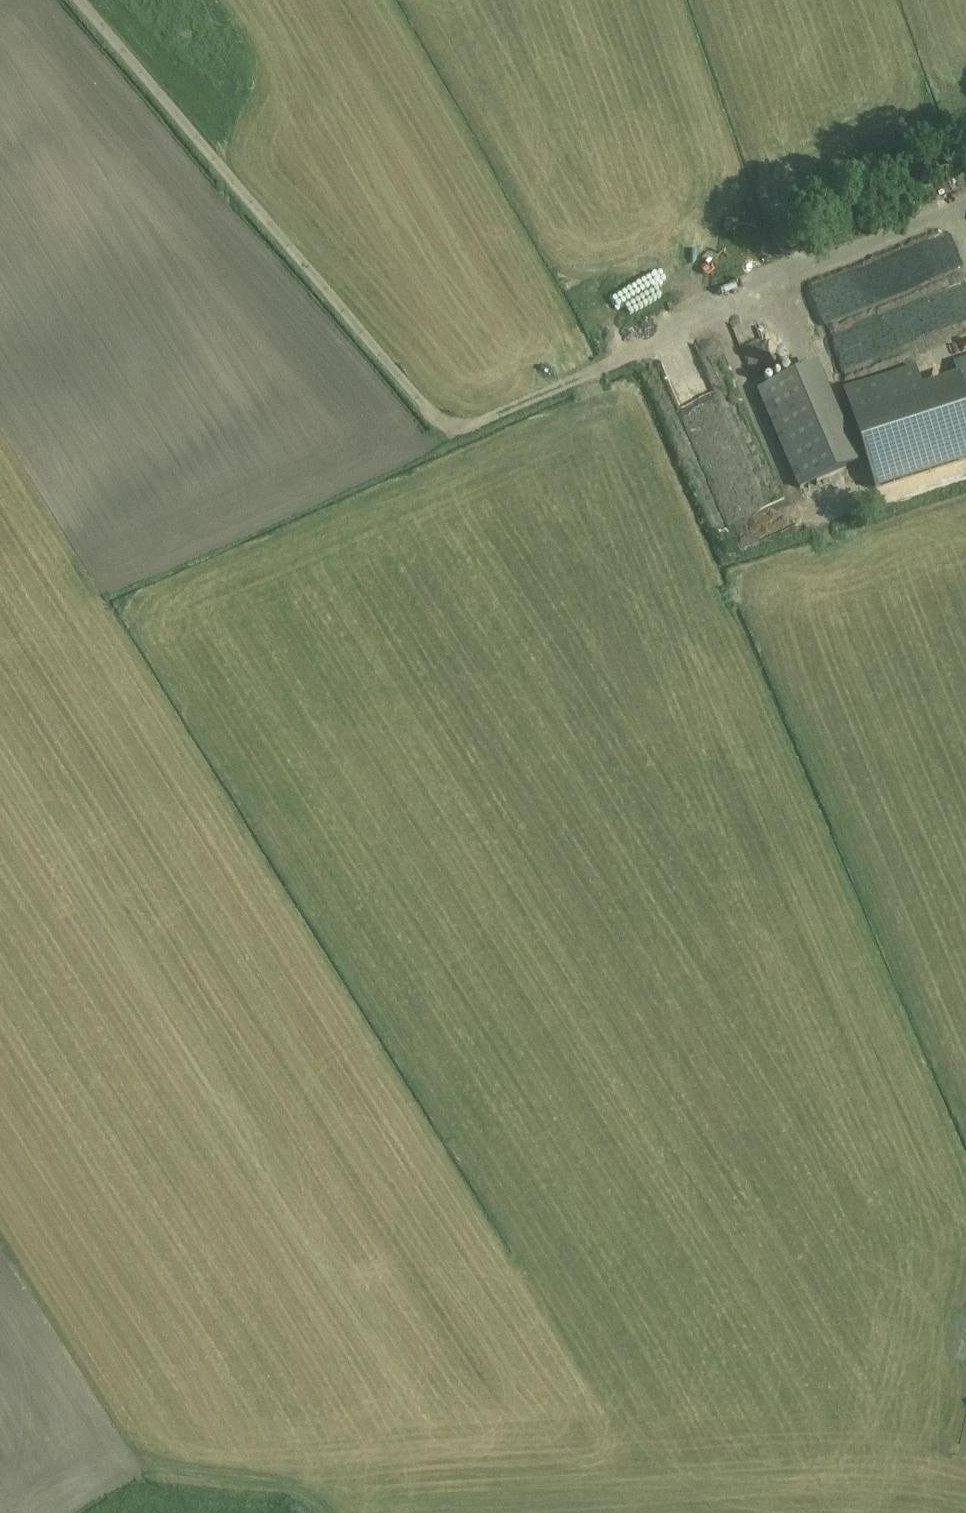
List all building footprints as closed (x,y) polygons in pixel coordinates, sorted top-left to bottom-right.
[(962,385),(965,399),(965,359),(954,363),(961,385),(962,385)] [(861,462),(818,364),(757,391),(800,488),(861,462)] [(965,463),(965,399),(962,385),(961,385),(855,419),(878,492),(965,463)]
